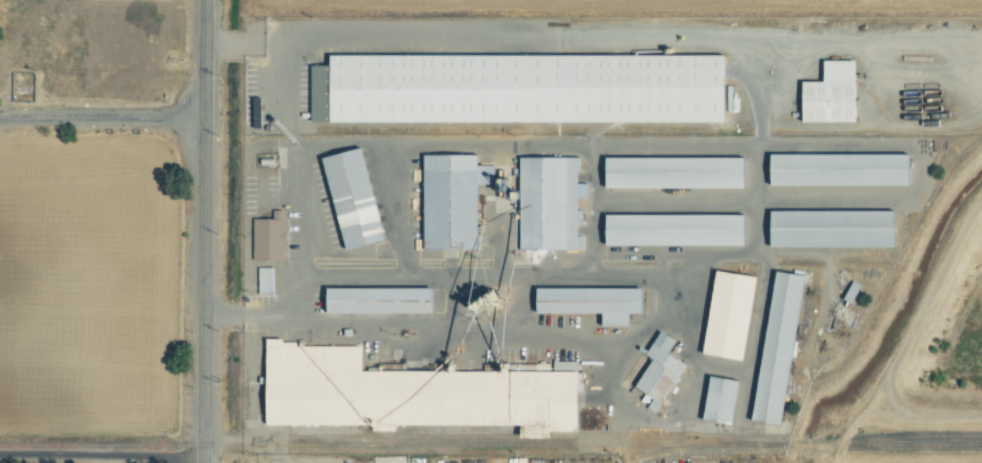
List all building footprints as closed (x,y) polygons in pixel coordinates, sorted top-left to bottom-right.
[(729,54),(334,54),(334,64),(313,64),(313,122),(728,122),(728,111),(736,111),(736,86),(729,86),(729,54)] [(806,81),(807,122),(860,121),(859,60),(827,60),(827,81),(806,81)] [(326,157),(350,249),(389,239),(366,146),(326,157)] [(427,154),(428,250),(481,249),(480,184),(496,184),(496,164),(480,165),(480,153),(427,154)] [(775,154),(775,186),(914,185),(914,153),(775,154)] [(523,156),(522,249),(584,249),(584,236),(582,236),(582,209),(580,209),(580,197),(589,197),(589,183),(581,183),(581,157),(523,156)] [(610,188),(748,187),(748,156),(610,157),(610,188)] [(255,218),(255,260),(286,260),(287,210),(274,210),(274,218),(255,218)] [(775,247),(900,246),(900,210),(774,211),(775,247)] [(610,214),(610,245),(749,244),(749,213),(610,214)] [(275,294),(276,267),(259,267),(259,294),(275,294)] [(707,355),(747,361),(759,275),(719,269),(707,355)] [(807,274),(778,270),(757,421),(786,425),(807,274)] [(862,285),(854,281),(846,299),(854,303),(862,285)] [(437,288),(331,287),(331,313),(437,314),(437,288)] [(605,313),(605,326),(633,326),(633,313),(647,313),(646,287),(541,288),(541,313),(605,313)] [(656,357),(638,388),(655,398),(649,407),(660,413),(690,363),(671,352),(679,339),(663,330),(649,354),(656,357)] [(270,425),(375,425),(375,431),(399,431),(399,425),(553,425),(554,432),(583,432),(583,370),(518,371),(518,369),(364,369),(364,345),(298,346),(298,341),(287,341),(287,338),(270,338),(270,425)] [(743,380),(714,375),(706,421),(736,425),(743,380)]
